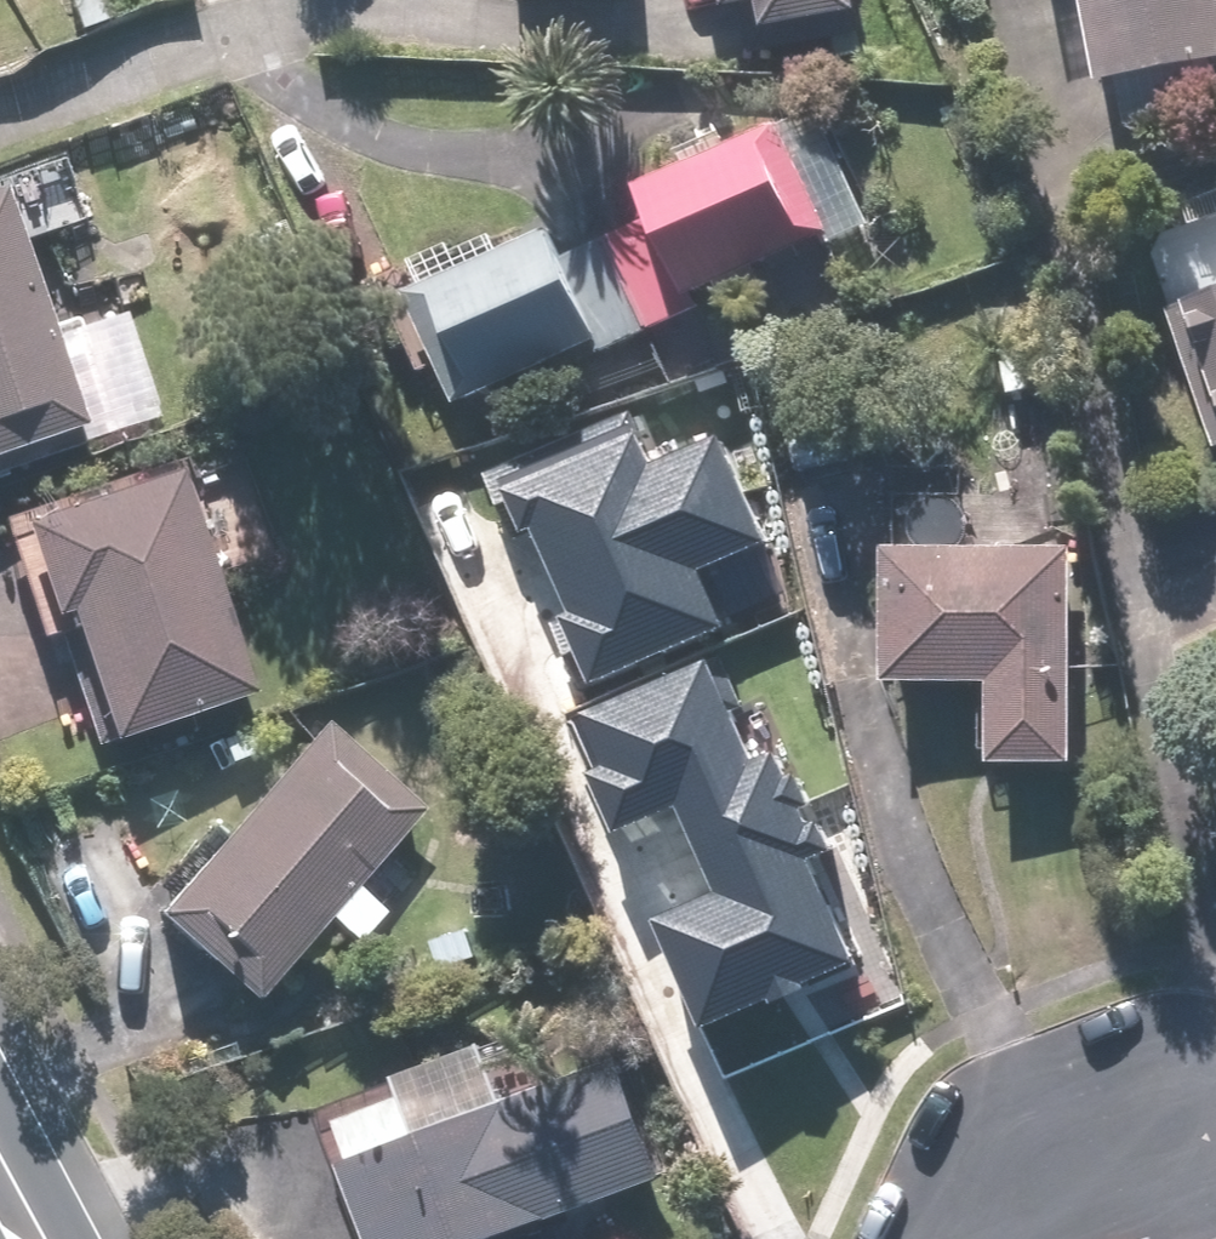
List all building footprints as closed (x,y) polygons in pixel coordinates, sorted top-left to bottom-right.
[(716,25),(739,20),(744,46),(844,25),(839,0),(711,0),(716,25)] [(1097,133),(1209,110),(1202,76),(1215,73),(1215,13),(1213,0),(1069,0),(1097,133)] [(394,303),(444,422),(691,319),(686,306),(801,258),(755,147),(605,210),(617,238),(544,268),(534,244),(394,303)] [(70,439),(63,422),(130,397),(105,330),(38,355),(0,256),(0,466),(70,439)] [(1159,327),(1203,462),(1215,458),(1215,308),(1159,327)] [(632,408),(511,462),(537,521),(546,517),(566,561),(745,482),(725,433),(657,463),(632,408)] [(160,479),(0,537),(0,565),(28,645),(47,638),(91,761),(242,707),(160,479)] [(576,605),(602,665),(723,611),(698,556),(765,526),(745,482),(566,561),(584,601),(576,605)] [(977,563),(879,560),(875,689),(980,692),(978,769),(1057,772),(1064,558),(977,555),(977,563)] [(737,647),(585,711),(630,816),(690,791),(711,841),(809,799),(802,782),(816,777),(802,745),(782,754),(737,647)] [(421,880),(389,854),(416,823),(305,730),(136,931),(247,1025),(322,935),(353,961),(421,880)] [(671,914),(716,1018),(867,955),(822,849),(842,840),(829,808),(816,813),(809,799),(711,841),(732,889),(671,914)] [(337,1238),(540,1238),(655,1190),(604,1070),(493,1117),(465,1050),(289,1125),(337,1238)]
